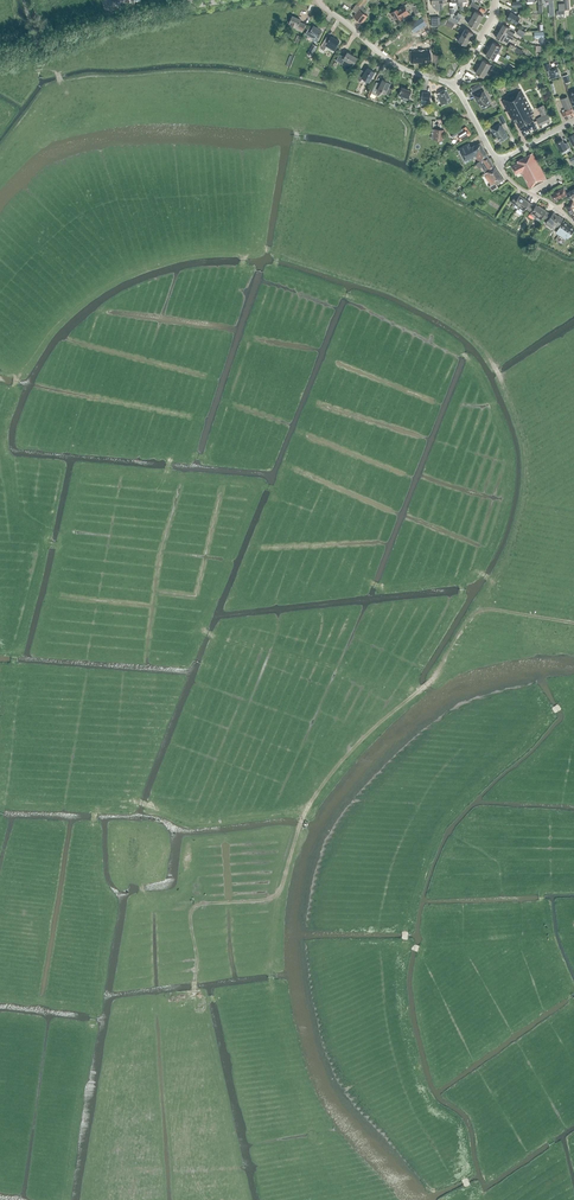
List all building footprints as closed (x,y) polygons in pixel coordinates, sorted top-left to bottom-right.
[(357,4),(361,7),(356,13),(353,17),(362,23),(368,16),(364,13),(367,11),(363,8),(364,7),(369,0),(361,0),(357,4)] [(439,3),(439,0),(431,0),(432,3),(436,3),(436,11),(440,10),(439,3)] [(472,2),(470,5),(477,9),(479,6),(475,3),(475,0),(472,0),(472,2)] [(415,14),(416,14),(417,17),(422,15),(419,4),(412,6),(415,14)] [(409,13),(404,5),(397,10),(396,9),(390,13),(393,17),(395,16),(398,21),(403,18),(402,17),(409,13)] [(475,11),(471,17),(479,22),(483,15),(475,11)] [(522,22),(523,20),(525,22),(527,18),(519,13),(517,16),(510,12),(507,18),(511,20),(510,21),(516,24),(518,21),(522,22)] [(301,20),(292,16),(291,19),(289,18),(287,23),(289,23),(288,24),(297,28),(296,29),(302,32),(306,25),(300,22),(301,20)] [(414,32),(427,24),(422,17),(409,25),(414,32)] [(439,17),(431,17),(432,23),(432,27),(433,27),(436,27),(440,24),(439,17)] [(476,28),(479,22),(471,17),(468,24),(476,28)] [(503,24),(500,31),(506,35),(507,33),(511,36),(514,32),(515,29),(510,27),(510,28),(503,24)] [(322,31),(313,26),(310,30),(308,29),(305,34),(314,39),(314,40),(316,42),(319,37),(318,36),(322,31)] [(461,35),(469,39),(473,33),(465,28),(461,35)] [(506,35),(500,31),(496,38),(502,41),(503,40),(507,43),(510,38),(512,40),(514,37),(511,36),(507,33),(506,35)] [(469,39),(461,35),(458,41),(466,46),(469,39)] [(330,37),(327,36),(321,47),(322,47),(321,49),(324,51),(326,46),(334,50),(340,41),(331,36),(330,37)] [(493,42),(489,49),(497,53),(501,47),(493,42)] [(307,54),(311,56),(317,46),(313,44),(307,54)] [(497,53),(489,49),(485,55),(493,60),(497,53)] [(430,50),(424,50),(419,50),(410,51),(411,63),(426,62),(426,60),(431,59),(430,50)] [(358,58),(347,52),(344,57),(339,54),(336,61),(342,64),(345,60),(353,65),(358,58)] [(483,60),(479,66),(487,71),(491,64),(483,60)] [(516,67),(510,63),(506,69),(512,73),(516,67)] [(551,69),(549,63),(544,65),(546,71),(547,71),(549,79),(559,76),(557,68),(551,69)] [(483,77),(487,71),(479,66),(475,73),(483,77)] [(375,72),(367,68),(365,72),(361,70),(356,79),(360,81),(362,78),(369,82),(375,72)] [(571,81),(568,74),(562,76),(565,83),(571,81)] [(390,83),(382,79),(380,84),(376,82),(371,93),(376,95),(377,94),(379,95),(381,91),(385,93),(386,93),(389,95),(392,89),(388,87),(390,83)] [(411,91),(401,87),(399,95),(404,96),(402,100),(407,102),(408,98),(409,98),(411,91)] [(451,101),(446,89),(437,94),(441,106),(451,101)] [(478,104),(480,104),(482,108),(490,103),(485,92),(483,93),(481,90),(473,94),(478,104)] [(533,113),(521,91),(502,101),(514,123),(518,121),(520,127),(519,127),(523,135),(537,127),(533,120),(532,121),(529,115),(533,113)] [(431,92),(422,92),(421,105),(425,105),(426,100),(430,100),(431,92)] [(567,97),(561,99),(565,111),(562,112),(565,119),(573,115),(573,114),(567,97)] [(537,108),(542,116),(548,113),(543,104),(537,108)] [(503,131),(499,123),(491,128),(495,137),(497,136),(500,142),(508,137),(504,130),(503,131)] [(460,125),(449,132),(452,137),(456,135),(457,135),(460,141),(471,134),(466,127),(462,129),(461,130),(460,128),(461,128),(460,125)] [(434,137),(434,139),(442,140),(443,130),(435,129),(434,137)] [(564,143),(562,140),(556,143),(561,152),(569,147),(567,142),(564,143)] [(476,157),(478,162),(487,156),(480,143),(474,146),(474,145),(471,147),(469,143),(458,149),(466,163),(476,157)] [(546,178),(532,153),(517,161),(518,163),(512,167),(516,174),(521,172),(529,188),(546,178)] [(494,167),(487,156),(478,162),(477,163),(480,168),(481,167),(485,173),(494,167)] [(494,167),(485,173),(484,174),(487,179),(491,184),(489,186),(492,190),(498,186),(496,183),(502,179),(494,167)] [(567,195),(566,194),(563,187),(550,194),(554,201),(567,195)] [(512,205),(517,209),(524,199),(521,196),(521,197),(519,196),(517,198),(515,196),(511,201),(514,203),(512,205)] [(528,210),(532,204),(524,199),(517,209),(522,212),(526,208),(528,210)] [(573,201),(565,206),(573,218),(573,217),(573,203),(573,201)] [(535,206),(532,204),(528,210),(531,212),(529,214),(535,217),(542,207),(539,205),(538,206),(536,205),(535,206)] [(549,213),(542,207),(535,217),(540,221),(537,224),(540,226),(549,213)] [(559,217),(558,216),(553,212),(545,223),(552,228),(554,224),(557,226),(563,219),(560,217),(559,217)] [(564,220),(560,226),(560,227),(558,230),(569,237),(573,230),(573,228),(564,220)]
